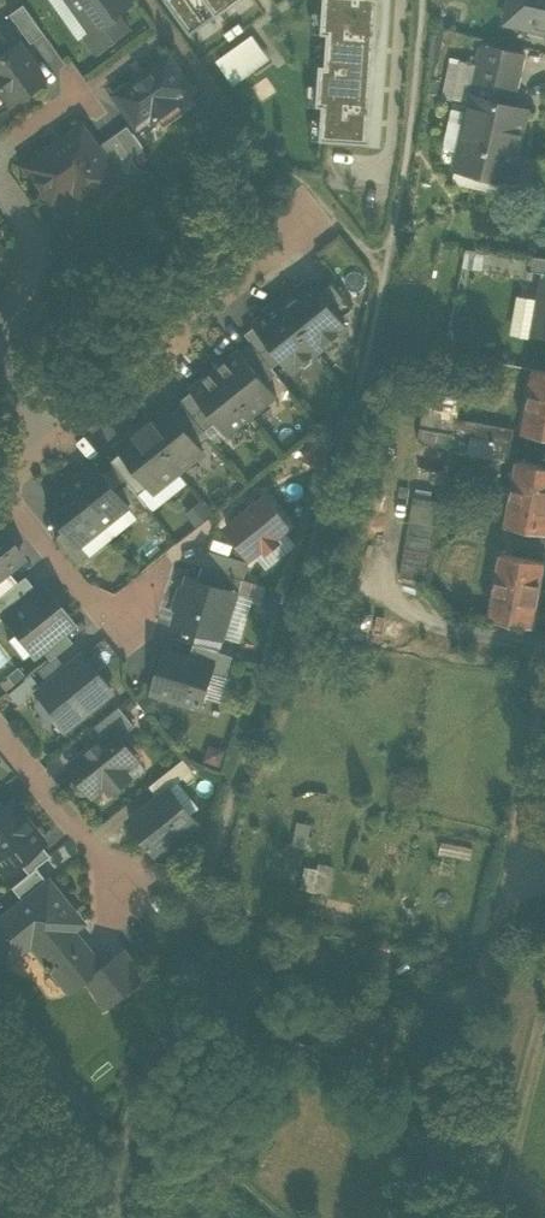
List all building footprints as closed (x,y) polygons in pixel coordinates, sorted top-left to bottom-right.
[(90,33),(119,13),(132,3),(130,0),(66,0),(89,32),(90,33)] [(190,35),(217,15),(206,0),(165,0),(190,35)] [(217,15),(238,0),(206,0),(217,15)] [(329,140),(331,106),(326,106),(328,64),(334,64),(336,34),(331,34),(333,0),(324,0),(322,33),(328,33),(326,64),(320,64),(318,105),(323,105),(321,140),(329,140)] [(331,34),(336,34),(334,64),(328,64),(326,106),(331,106),(329,140),(369,143),(369,144),(382,145),(383,143),(378,143),(388,0),(333,0),(331,34)] [(392,0),(388,0),(378,143),(383,143),(392,0)] [(507,24),(530,29),(531,25),(544,28),(544,0),(512,0),(507,24)] [(9,14),(29,42),(42,33),(22,5),(9,14)] [(84,36),(95,53),(130,28),(119,13),(90,33),(89,32),(84,36)] [(225,33),(230,41),(244,30),(240,23),(225,33)] [(445,29),(431,28),(426,74),(440,76),(445,29)] [(253,34),(217,60),(234,83),(269,59),(253,34)] [(10,104),(44,79),(17,42),(0,54),(0,89),(10,104)] [(480,63),(473,97),(511,105),(520,61),(522,54),(484,46),(480,63)] [(115,94),(138,127),(151,117),(155,121),(182,102),(179,97),(192,88),(169,55),(115,94)] [(452,98),(461,59),(450,56),(441,95),(452,98)] [(452,98),(472,102),(473,97),(480,63),(461,59),(452,98)] [(526,109),(511,105),(473,97),(472,102),(470,112),(461,151),(458,168),(517,181),(524,158),(516,156),(526,109)] [(461,151),(470,112),(451,108),(442,148),(461,151)] [(23,166),(50,203),(72,188),(74,186),(83,188),(92,200),(120,180),(121,179),(98,147),(82,124),(23,166)] [(128,125),(115,134),(132,157),(145,148),(128,125)] [(140,169),(132,157),(115,134),(98,147),(121,179),(120,180),(122,182),(140,169)] [(517,181),(458,168),(455,182),(514,195),(517,181)] [(84,205),(92,200),(83,188),(74,186),(72,188),(84,205)] [(544,271),(544,257),(531,256),(528,269),(544,271)] [(544,335),(544,279),(543,279),(539,298),(542,299),(536,333),(544,335)] [(293,290),(279,301),(318,349),(346,327),(340,319),(318,291),(308,280),(294,292),(293,290)] [(318,291),(340,319),(354,308),(332,280),(318,291)] [(293,370),(318,349),(279,301),(266,311),(267,313),(255,322),(257,324),(284,358),(293,370)] [(245,333),(253,342),(272,367),(284,358),(257,324),(245,333)] [(277,373),(272,367),(253,342),(241,351),(266,382),(277,373)] [(226,359),(214,368),(252,415),(277,396),(266,382),(241,351),(240,350),(227,360),(226,359)] [(544,432),(544,368),(537,367),(537,370),(525,428),(544,432)] [(227,435),(252,415),(214,368),(202,378),(204,379),(191,389),(192,391),(216,421),(227,435)] [(181,400),(183,402),(205,430),(216,421),(192,391),(181,400)] [(210,436),(205,430),(183,402),(171,412),(198,446),(210,436)] [(419,440),(452,446),(457,416),(458,411),(425,405),(419,440)] [(166,407),(142,426),(179,471),(203,452),(198,446),(171,412),(166,407)] [(452,446),(473,450),(478,420),(457,416),(452,446)] [(516,427),(478,420),(473,450),(510,456),(516,427)] [(155,490),(179,471),(142,426),(118,445),(123,451),(150,484),(155,490)] [(129,483),(138,494),(150,484),(123,451),(111,460),(129,483)] [(544,529),(544,464),(520,460),(510,523),(544,529)] [(95,464),(70,484),(104,526),(129,506),(117,492),(95,464)] [(129,506),(135,514),(147,505),(138,494),(129,483),(117,492),(129,506)] [(81,544),(104,526),(70,484),(46,503),(65,527),(79,545),(81,544)] [(439,513),(442,501),(410,495),(408,508),(439,513)] [(227,528),(250,557),(264,545),(269,551),(278,542),(274,537),(288,526),(265,497),(227,528)] [(437,526),(439,513),(408,508),(406,521),(437,526)] [(435,539),(437,526),(406,521),(404,534),(435,539)] [(55,535),(78,564),(90,554),(81,544),(79,545),(65,527),(55,535)] [(6,569),(22,557),(0,530),(0,574),(6,569)] [(433,552),(435,539),(404,534),(402,547),(433,552)] [(431,565),(433,552),(402,547),(399,560),(431,565)] [(208,550),(203,566),(244,579),(248,562),(208,550)] [(534,623),(544,561),(544,559),(503,552),(492,614),(491,616),(534,623)] [(428,578),(431,565),(399,560),(397,573),(428,578)] [(239,594),(244,579),(203,566),(202,566),(198,580),(236,592),(235,592),(239,594)] [(17,582),(6,569),(0,574),(0,595),(17,582)] [(17,582),(0,595),(0,615),(3,619),(7,615),(37,591),(24,576),(17,582)] [(175,623),(222,637),(235,592),(236,592),(198,580),(189,577),(185,589),(183,589),(178,605),(180,606),(175,623)] [(30,637),(39,647),(70,622),(42,587),(37,591),(7,615),(17,627),(16,633),(20,639),(24,639),(27,639),(30,637)] [(27,639),(24,639),(34,651),(39,647),(30,637),(27,639)] [(213,672),(227,677),(233,655),(194,643),(189,658),(215,665),(213,672)] [(152,690),(202,706),(206,696),(213,672),(215,665),(189,658),(164,650),(152,690)] [(36,692),(66,729),(112,692),(82,654),(59,673),(36,692)] [(36,692),(59,673),(49,659),(25,678),(36,692)] [(228,677),(227,677),(213,672),(206,696),(222,700),(228,677)] [(89,731),(98,742),(114,729),(120,737),(135,725),(120,706),(89,731)] [(69,765),(93,794),(106,783),(112,791),(130,776),(124,769),(137,758),(120,737),(114,729),(98,742),(69,765)] [(150,785),(159,796),(169,788),(193,769),(184,758),(150,785)] [(130,820),(158,854),(197,823),(169,788),(159,796),(130,820)] [(4,871),(16,860),(39,842),(41,841),(11,803),(5,808),(0,812),(0,866),(4,871)] [(16,860),(27,873),(35,867),(49,855),(39,842),(16,860)] [(303,886),(327,890),(331,868),(307,864),(303,886)] [(46,881),(35,867),(27,873),(10,887),(11,887),(21,901),(46,881)] [(106,1007),(122,994),(123,994),(102,968),(72,930),(77,926),(75,915),(47,880),(46,881),(21,901),(0,917),(0,956),(1,957),(24,937),(45,963),(42,965),(47,971),(52,968),(66,986),(80,975),(106,1007)] [(102,968),(123,994),(145,976),(124,950),(102,968)]
